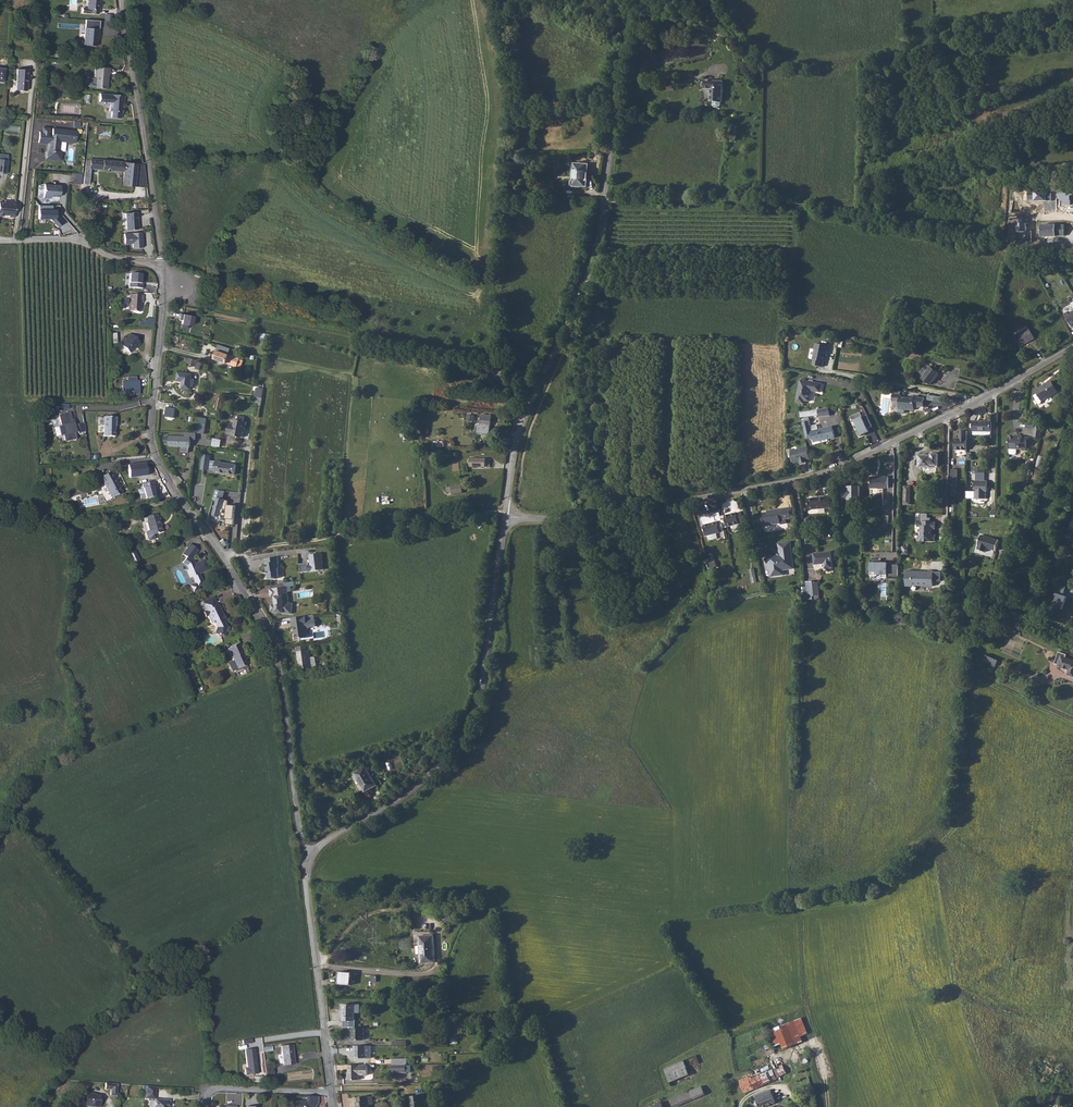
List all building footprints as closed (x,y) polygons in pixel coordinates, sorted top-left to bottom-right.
[(89,7),(85,7),(85,12),(101,12),(102,0),(89,0),(89,7)] [(87,26),(84,26),(84,33),(81,33),(79,35),(79,40),(81,42),(84,42),(83,43),(97,44),(97,34),(99,34),(99,27),(97,27),(87,26)] [(111,69),(112,61),(96,60),(95,76),(98,77),(98,82),(109,82),(110,77),(109,77),(109,69),(111,69)] [(25,91),(26,69),(15,68),(14,90),(18,90),(18,92),(21,92),(21,91),(25,91)] [(710,101),(721,101),(721,81),(704,81),(704,89),(710,89),(710,101)] [(123,97),(123,89),(98,88),(98,96),(104,96),(103,98),(110,98),(110,105),(112,105),(112,111),(121,112),(121,97),(123,97)] [(123,135),(123,121),(108,120),(107,134),(123,135)] [(49,153),(60,155),(63,152),(63,148),(61,146),(62,140),(60,137),(62,136),(77,137),(79,126),(55,123),(54,133),(50,132),(51,127),(44,126),(42,126),(40,136),(51,138),(50,144),(47,146),(47,150),(49,153)] [(124,183),(146,185),(143,161),(91,158),(87,159),(86,176),(91,176),(92,168),(124,170),(124,183)] [(8,174),(10,161),(0,160),(0,173),(8,174)] [(586,187),(588,167),(576,166),(574,186),(586,187)] [(62,183),(46,181),(44,194),(50,194),(52,194),(61,195),(62,183)] [(1069,204),(1069,195),(1072,195),(1072,188),(1055,189),(1055,199),(1058,198),(1059,200),(1062,200),(1062,204),(1069,204)] [(1033,201),(1051,201),(1051,191),(1027,192),(1027,200),(1033,200),(1033,201)] [(17,199),(5,198),(5,200),(0,199),(0,213),(1,214),(6,214),(6,212),(9,213),(9,214),(15,215),(17,199)] [(54,205),(39,205),(39,219),(51,220),(59,229),(62,226),(58,220),(58,209),(54,209),(54,205)] [(127,228),(139,228),(139,222),(138,222),(137,210),(132,210),(132,212),(126,212),(127,228)] [(1025,241),(1030,241),(1031,231),(1025,231),(1026,223),(1027,223),(1027,218),(1019,217),(1019,232),(1026,232),(1025,241)] [(1063,234),(1064,224),(1055,224),(1055,223),(1040,223),(1040,234),(1055,234),(1063,234)] [(142,232),(125,233),(126,243),(133,242),(133,248),(143,248),(142,232)] [(142,274),(130,273),(129,287),(141,288),(142,274)] [(129,295),(128,311),(139,312),(140,300),(142,300),(142,295),(129,295)] [(194,314),(184,312),(182,322),(192,324),(194,314)] [(140,320),(140,326),(154,326),(154,318),(145,318),(145,321),(140,320)] [(1018,345),(1033,337),(1027,327),(1012,334),(1018,345)] [(121,345),(130,353),(136,346),(138,348),(141,344),(130,335),(121,345)] [(827,345),(814,343),(811,358),(813,359),(811,365),(821,366),(823,356),(825,356),(827,345)] [(219,345),(218,348),(214,359),(236,367),(239,358),(229,354),(231,349),(219,345)] [(928,385),(937,373),(928,367),(919,378),(928,385)] [(191,380),(192,374),(179,372),(177,382),(183,382),(182,388),(190,389),(190,387),(193,387),(194,380),(191,380)] [(127,380),(123,381),(123,392),(133,391),(133,395),(139,395),(139,380),(136,380),(136,377),(127,377),(127,380)] [(1046,398),(1062,389),(1056,378),(1040,387),(1042,391),(1038,393),(1043,402),(1045,401),(1046,398)] [(820,392),(822,384),(800,380),(796,401),(803,403),(804,400),(809,401),(810,393),(810,392),(810,390),(820,392)] [(255,401),(262,402),(264,388),(257,387),(255,401)] [(914,410),(914,406),(923,407),(924,398),(918,397),(918,395),(915,395),(915,396),(909,396),(909,397),(900,397),(900,394),(893,393),(892,400),(899,401),(898,411),(905,412),(905,408),(909,409),(909,410),(914,410)] [(175,408),(165,407),(164,416),(174,418),(175,408)] [(829,414),(828,407),(817,409),(818,416),(829,414)] [(859,436),(869,432),(867,428),(872,427),(865,410),(850,416),(852,421),(854,421),(858,429),(856,430),(859,436)] [(70,412),(59,414),(62,426),(59,426),(61,434),(64,434),(65,440),(76,438),(70,412)] [(99,434),(110,434),(110,420),(111,420),(111,414),(98,415),(99,434)] [(233,436),(244,438),(245,433),(246,433),(248,423),(245,422),(246,418),(240,417),(239,421),(236,420),(235,426),(230,425),(229,433),(233,434),(233,436)] [(810,427),(811,427),(809,420),(808,417),(802,418),(802,421),(803,422),(807,440),(813,438),(814,443),(825,441),(825,439),(835,437),(833,427),(818,431),(811,432),(810,427)] [(206,419),(200,418),(197,433),(203,433),(206,419)] [(477,430),(487,431),(488,422),(478,421),(477,430)] [(974,421),(974,432),(992,433),(993,422),(974,421)] [(78,423),(79,433),(86,432),(84,422),(78,423)] [(968,450),(969,432),(961,432),(961,438),(956,438),(956,449),(968,450)] [(1020,436),(1011,436),(1011,448),(1011,452),(1012,453),(1017,453),(1019,452),(1019,448),(1025,448),(1024,451),(1030,451),(1030,436),(1024,436),(1024,434),(1020,434),(1020,436)] [(182,451),(190,452),(190,447),(191,447),(192,437),(172,435),(171,445),(183,446),(182,451)] [(221,447),(222,439),(214,438),(213,446),(221,447)] [(810,461),(806,447),(791,450),(795,464),(800,462),(800,465),(806,463),(805,462),(810,461)] [(922,451),(923,463),(942,462),(941,448),(934,449),(934,450),(922,451)] [(212,456),(204,455),(203,469),(210,470),(212,456)] [(470,468),(491,467),(490,459),(485,459),(485,458),(470,459),(470,468)] [(237,464),(222,463),(222,461),(217,460),(216,471),(221,471),(221,472),(236,474),(237,464)] [(145,463),(128,465),(129,476),(146,475),(145,463)] [(112,497),(123,491),(112,470),(101,476),(112,497)] [(870,476),(870,487),(888,488),(888,476),(870,476)] [(988,491),(988,481),(975,480),(975,485),(976,485),(976,498),(987,499),(987,492),(988,491)] [(152,481),(142,484),(146,498),(156,496),(152,481)] [(861,500),(862,485),(842,485),(842,499),(861,500)] [(226,491),(216,490),(213,500),(217,500),(212,514),(220,516),(222,508),(228,508),(226,524),(234,525),(236,505),(228,504),(228,500),(224,498),(226,491)] [(807,508),(830,505),(828,491),(821,492),(822,494),(805,497),(807,508)] [(450,493),(451,500),(462,499),(461,492),(450,493)] [(781,518),(791,517),(789,506),(776,508),(777,510),(766,512),(763,512),(764,525),(781,522),(781,518)] [(160,522),(161,522),(160,516),(159,516),(157,512),(147,515),(148,519),(147,520),(150,530),(146,531),(149,540),(156,538),(154,532),(162,530),(160,522)] [(738,515),(738,514),(726,517),(729,529),(741,526),(741,525),(745,524),(743,514),(738,515)] [(121,534),(128,531),(123,517),(115,520),(121,534)] [(938,518),(920,518),(919,523),(923,523),(923,531),(919,534),(922,538),(933,538),(937,538),(937,531),(934,531),(934,527),(935,527),(935,526),(937,526),(938,518)] [(301,522),(297,523),(297,528),(291,528),(291,532),(302,532),(301,522)] [(725,532),(723,523),(719,524),(719,522),(705,526),(707,537),(722,534),(721,533),(725,532)] [(1002,535),(983,532),(982,543),(983,543),(983,547),(991,549),(991,545),(1000,546),(1002,535)] [(790,541),(777,543),(779,555),(767,556),(770,577),(780,575),(779,570),(794,568),(790,541)] [(200,548),(192,542),(187,550),(189,551),(187,554),(189,555),(185,561),(189,564),(191,567),(189,568),(192,576),(195,575),(199,582),(193,584),(196,590),(202,587),(200,584),(206,582),(201,572),(212,567),(207,557),(197,562),(195,558),(193,557),(200,548)] [(831,550),(813,552),(815,564),(821,563),(821,562),(824,561),(825,568),(833,567),(831,550)] [(134,552),(128,555),(133,566),(139,563),(134,552)] [(311,563),(300,564),(302,573),(324,569),(321,554),(310,555),(311,563)] [(278,558),(267,559),(267,564),(266,564),(268,579),(269,580),(274,579),(274,578),(279,578),(278,570),(279,568),(278,558)] [(887,578),(898,577),(898,563),(887,564),(887,561),(868,562),(869,572),(876,571),(876,575),(887,575),(887,578)] [(930,570),(907,569),(907,585),(913,585),(913,584),(935,585),(935,569),(930,569),(930,570)] [(814,582),(813,580),(806,581),(809,597),(816,599),(814,582)] [(1063,589),(1053,586),(1052,591),(1054,592),(1051,604),(1061,608),(1065,595),(1062,594),(1063,589)] [(287,587),(269,588),(270,596),(275,596),(275,604),(271,603),(269,609),(290,614),(292,603),(288,602),(287,587)] [(223,614),(224,613),(220,603),(218,604),(215,596),(203,602),(207,610),(205,611),(207,615),(209,614),(213,622),(216,623),(218,627),(217,631),(219,631),(219,633),(222,634),(224,633),(226,634),(229,626),(226,619),(223,614)] [(307,630),(310,627),(316,626),(315,615),(306,616),(300,617),(301,624),(294,624),(295,629),(296,629),(297,638),(308,637),(307,630)] [(228,647),(237,668),(248,663),(242,650),(241,648),(238,642),(228,647)] [(309,646),(297,647),(298,660),(300,659),(301,669),(312,667),(309,646)] [(1063,650),(1059,659),(1061,660),(1060,663),(1071,668),(1069,673),(1072,675),(1072,657),(1070,655),(1071,654),(1063,650)] [(996,667),(999,660),(986,654),(983,661),(996,667)] [(366,766),(354,772),(363,791),(375,786),(366,766)] [(448,914),(443,919),(449,924),(454,919),(448,914)] [(434,936),(421,936),(421,963),(434,962),(434,936)] [(350,975),(337,974),(336,986),(349,987),(350,975)] [(354,1006),(343,1006),(342,1022),(344,1022),(344,1029),(352,1029),(355,1029),(355,1021),(354,1021),(354,1006)] [(795,1021),(764,1034),(773,1055),(804,1041),(795,1021)] [(355,1029),(352,1029),(352,1041),(364,1041),(364,1029),(355,1029)] [(773,1055),(764,1034),(763,1035),(772,1055),(773,1055)] [(253,1039),(237,1040),(238,1049),(253,1048),(253,1039)] [(294,1063),(291,1044),(281,1046),(283,1064),(294,1063)] [(371,1048),(353,1048),(353,1052),(354,1052),(354,1060),(371,1060),(371,1048)] [(260,1073),(256,1049),(246,1050),(249,1068),(245,1069),(246,1075),(260,1073)] [(757,1064),(761,1075),(774,1069),(769,1058),(757,1064)] [(684,1061),(664,1069),(671,1086),(691,1078),(684,1061)] [(774,1069),(761,1075),(765,1085),(776,1080),(782,1075),(794,1070),(791,1062),(774,1069)] [(367,1067),(348,1067),(348,1076),(347,1076),(347,1082),(360,1082),(360,1077),(367,1077),(367,1067)] [(761,1075),(752,1078),(750,1079),(754,1089),(765,1085),(761,1075)] [(749,1078),(740,1082),(745,1094),(747,1094),(747,1092),(754,1089),(750,1079),(749,1078)] [(117,1084),(107,1083),(106,1089),(112,1089),(112,1095),(118,1096),(119,1084),(117,1084)] [(674,1106),(706,1094),(703,1085),(670,1098),(674,1106)] [(146,1086),(145,1099),(154,1099),(154,1106),(168,1106),(168,1100),(155,1099),(155,1086),(146,1086)] [(765,1093),(770,1106),(780,1101),(776,1095),(774,1095),(772,1090),(765,1093)] [(96,1094),(87,1093),(86,1104),(94,1105),(94,1106),(98,1106),(100,1106),(101,1095),(96,1095),(96,1094)] [(770,1106),(765,1093),(757,1096),(761,1106),(767,1106),(770,1106)] [(319,1096),(307,1095),(307,1100),(294,1100),(293,1106),(314,1106),(313,1106),(315,1103),(319,1103),(319,1096)] [(424,1096),(410,1098),(412,1106),(424,1106),(423,1104),(425,1104),(424,1096)] [(368,1106),(370,1106),(369,1099),(369,1098),(366,1098),(366,1097),(356,1098),(356,1102),(355,1102),(355,1106),(368,1106)]
